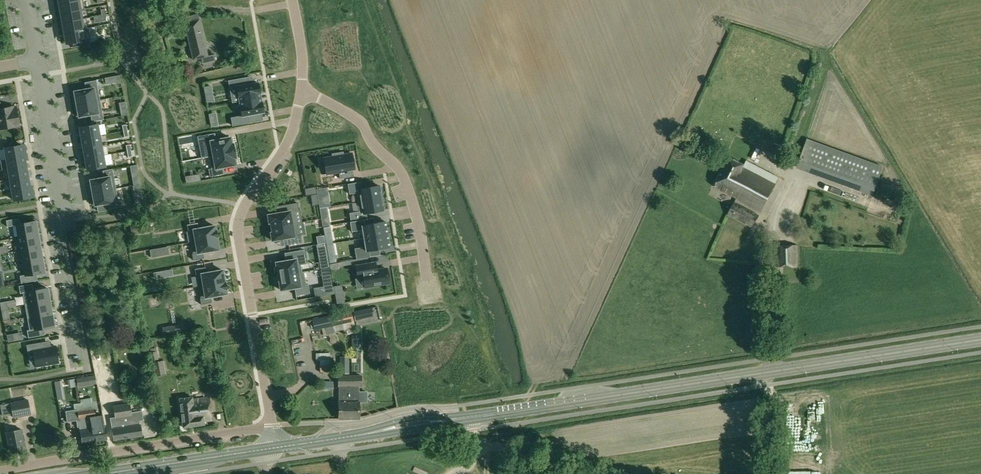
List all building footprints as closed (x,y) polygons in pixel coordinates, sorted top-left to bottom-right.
[(59,4),(61,13),(84,9),(83,0),(79,0),(59,4)] [(84,9),(61,13),(63,23),(86,18),(81,19),(80,10),(84,9)] [(197,14),(183,18),(184,23),(193,60),(208,56),(197,14)] [(86,18),(63,23),(64,32),(88,28),(86,18)] [(88,28),(64,32),(66,43),(72,42),(80,41),(90,39),(88,28)] [(250,77),(231,80),(232,88),(236,87),(238,97),(239,97),(240,101),(260,98),(259,93),(260,93),(258,83),(251,84),(250,77)] [(74,93),(72,93),(74,101),(76,101),(76,104),(104,99),(100,100),(96,80),(84,82),(86,89),(74,92),(74,93)] [(211,85),(203,86),(205,95),(212,94),(211,85)] [(261,102),(260,98),(240,101),(240,105),(240,106),(242,116),(238,116),(239,125),(259,121),(257,113),(263,112),(261,102)] [(77,108),(75,108),(76,116),(78,116),(78,117),(90,115),(92,122),(103,120),(100,100),(104,99),(76,104),(77,108)] [(14,126),(14,125),(18,124),(15,107),(0,109),(0,129),(14,126)] [(97,124),(79,128),(81,139),(99,135),(97,124)] [(690,130),(686,137),(693,141),(696,133),(690,130)] [(215,133),(197,136),(198,144),(206,142),(209,156),(235,152),(233,143),(231,144),(230,137),(216,140),(215,133)] [(99,135),(81,139),(83,149),(101,145),(99,135)] [(807,139),(798,165),(873,193),(882,166),(807,139)] [(22,145),(4,148),(6,159),(24,156),(22,145)] [(101,145),(83,149),(85,159),(103,156),(101,145)] [(326,174),(322,174),(322,175),(354,169),(351,152),(343,153),(343,151),(332,154),(332,155),(323,157),(326,174)] [(211,169),(208,169),(210,177),(223,174),(222,167),(235,165),(234,158),(236,158),(235,152),(209,156),(211,169)] [(24,156),(6,159),(8,169),(26,166),(24,156)] [(103,156),(85,159),(87,170),(105,167),(103,156)] [(730,157),(715,186),(762,210),(775,185),(742,168),(744,164),(730,157)] [(130,166),(132,172),(139,171),(137,164),(130,166)] [(26,166),(8,169),(10,179),(28,176),(26,166)] [(90,181),(88,181),(90,190),(92,189),(92,193),(116,188),(122,187),(116,188),(112,169),(102,171),(104,177),(90,180),(90,181)] [(28,176),(10,179),(12,189),(29,186),(28,176)] [(361,181),(347,184),(349,194),(356,193),(357,202),(381,198),(379,185),(362,188),(361,181)] [(29,186),(12,189),(14,200),(31,197),(29,186)] [(93,196),(91,197),(92,205),(94,205),(94,206),(108,203),(109,209),(122,207),(121,200),(118,201),(116,189),(122,188),(122,187),(116,188),(92,193),(93,196)] [(305,189),(306,196),(317,194),(315,187),(305,189)] [(137,206),(145,204),(143,196),(135,197),(137,206)] [(319,204),(319,208),(327,207),(330,207),(329,197),(318,199),(319,204)] [(359,211),(349,213),(350,220),(367,217),(366,213),(383,210),(381,198),(357,202),(359,211)] [(734,202),(727,214),(753,228),(759,215),(734,202)] [(283,212),(267,215),(269,223),(270,223),(271,227),(295,223),(293,211),(299,210),(297,203),(282,205),(283,212)] [(19,218),(6,220),(7,227),(16,225),(18,237),(38,234),(36,221),(19,224),(19,218)] [(374,218),(350,222),(352,232),(362,230),(364,238),(387,234),(385,221),(375,223),(374,218)] [(197,223),(187,225),(188,231),(191,242),(216,238),(217,238),(215,230),(214,226),(204,228),(204,227),(200,228),(199,229),(197,223)] [(272,232),(271,233),(272,241),(287,238),(288,245),(302,242),(301,235),(297,235),(295,223),(271,227),(272,232)] [(38,234),(18,237),(20,250),(40,247),(38,234)] [(365,247),(354,248),(356,259),(370,257),(369,251),(379,249),(389,247),(387,234),(364,238),(365,247)] [(324,235),(316,237),(317,244),(325,243),(324,235)] [(216,238),(191,242),(193,254),(192,254),(193,260),(204,258),(203,252),(205,252),(208,252),(208,251),(219,250),(216,238)] [(797,245),(777,245),(777,267),(797,267),(797,245)] [(40,247),(20,250),(22,263),(42,259),(40,247)] [(159,256),(158,248),(150,249),(151,257),(159,256)] [(317,249),(318,257),(327,255),(326,248),(317,249)] [(291,260),(276,263),(278,276),(304,272),(304,271),(302,272),(301,265),(306,264),(304,250),(290,252),(291,260)] [(24,275),(20,276),(21,283),(37,280),(36,274),(45,272),(42,259),(22,263),(24,275)] [(371,264),(355,266),(358,279),(363,278),(365,287),(389,283),(386,269),(372,271),(371,264)] [(205,267),(195,269),(196,275),(198,287),(224,282),(222,270),(211,272),(208,272),(206,273),(205,267)] [(162,277),(161,270),(153,272),(155,279),(162,277)] [(304,272),(278,276),(281,290),(294,288),(296,296),(309,293),(308,285),(306,285),(304,272)] [(224,282),(198,287),(201,298),(200,298),(201,304),(212,303),(211,297),(212,296),(212,297),(216,296),(226,294),(226,290),(225,282),(224,282)] [(334,294),(332,285),(324,286),(314,288),(316,297),(334,294)] [(47,288),(23,292),(25,305),(50,301),(47,288)] [(343,295),(335,296),(337,304),(344,302),(343,295)] [(7,301),(0,302),(1,309),(8,308),(7,301)] [(50,301),(25,305),(27,317),(52,313),(50,301)] [(310,315),(328,312),(327,307),(310,309),(310,315)] [(351,311),(312,320),(314,330),(325,328),(333,326),(344,324),(354,322),(351,311)] [(29,330),(27,330),(28,338),(43,335),(42,328),(54,326),(52,313),(27,317),(29,330)] [(354,322),(344,324),(345,330),(355,327),(354,322)] [(163,327),(164,335),(184,332),(182,324),(163,327)] [(333,326),(325,328),(327,334),(329,334),(329,337),(335,336),(333,326)] [(361,340),(351,340),(351,350),(361,350),(361,340)] [(42,342),(26,345),(27,352),(32,351),(35,367),(59,363),(55,343),(50,344),(42,346),(42,342)] [(316,353),(316,360),(320,360),(320,365),(331,365),(331,353),(316,353)] [(340,357),(340,373),(348,373),(348,357),(340,357)] [(163,360),(152,362),(155,376),(166,374),(163,360)] [(350,376),(338,376),(339,386),(339,419),(351,419),(350,376)] [(352,376),(350,376),(351,419),(352,419),(359,419),(359,402),(358,386),(361,386),(361,376),(352,376)] [(192,397),(179,399),(182,418),(200,416),(198,399),(193,399),(192,397)] [(200,416),(182,418),(183,427),(204,424),(204,422),(212,421),(211,417),(212,416),(209,397),(198,399),(200,416)] [(28,399),(10,402),(13,417),(31,414),(28,399)] [(74,409),(65,411),(67,422),(76,420),(77,428),(80,427),(82,443),(94,441),(92,431),(88,408),(81,409),(80,403),(74,404),(74,409)] [(115,417),(111,417),(112,426),(113,429),(112,430),(114,440),(142,435),(140,425),(139,426),(139,421),(138,420),(144,420),(142,410),(131,412),(130,403),(113,406),(115,417)] [(94,407),(88,408),(92,431),(94,441),(107,439),(105,427),(103,416),(95,417),(94,407)] [(22,429),(6,433),(10,451),(25,448),(22,429)]
